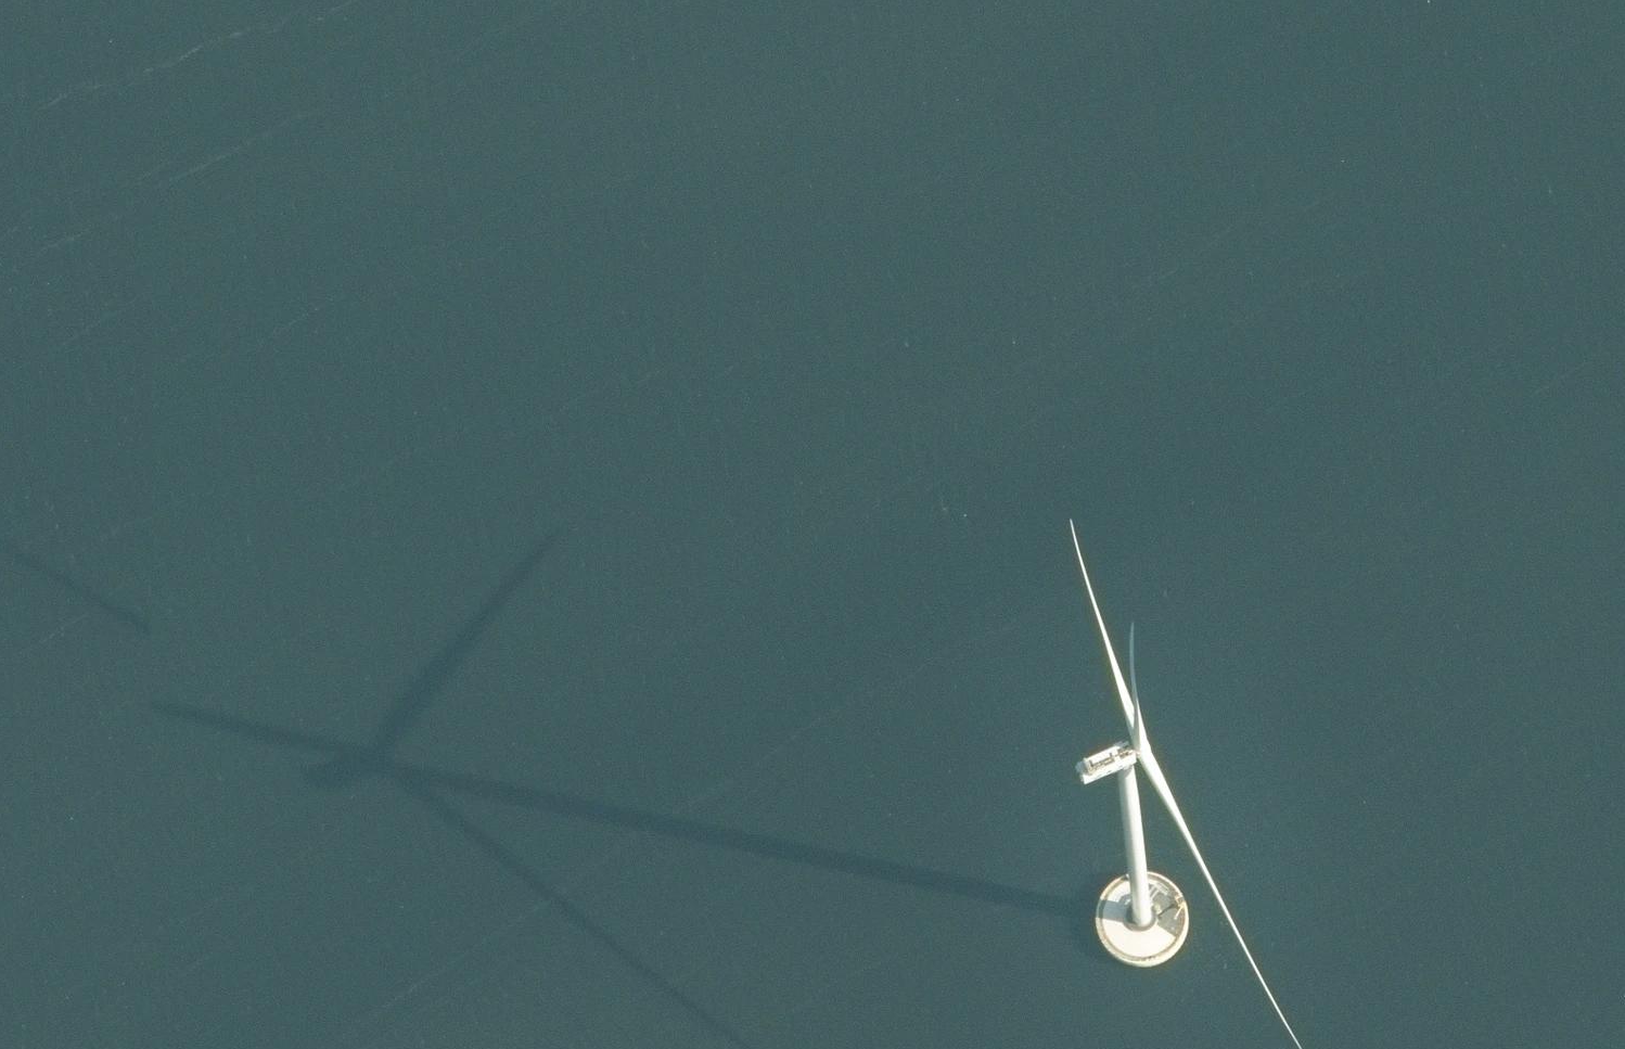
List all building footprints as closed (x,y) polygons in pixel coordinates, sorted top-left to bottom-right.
[(1139,927),(1141,926),(1142,925),(1144,924),(1145,923),(1145,921),(1146,919),(1146,918),(1146,916),(1145,914),(1145,913),(1144,911),(1142,910),(1141,909),(1139,909),(1138,908),(1136,908),(1134,909),(1133,909),(1131,910),(1130,911),(1129,913),(1128,914),(1128,916),(1127,918),(1128,919),(1128,921),(1129,923),(1130,924),(1131,925),(1133,926),(1134,927),(1136,927),(1138,927),(1139,927)]
